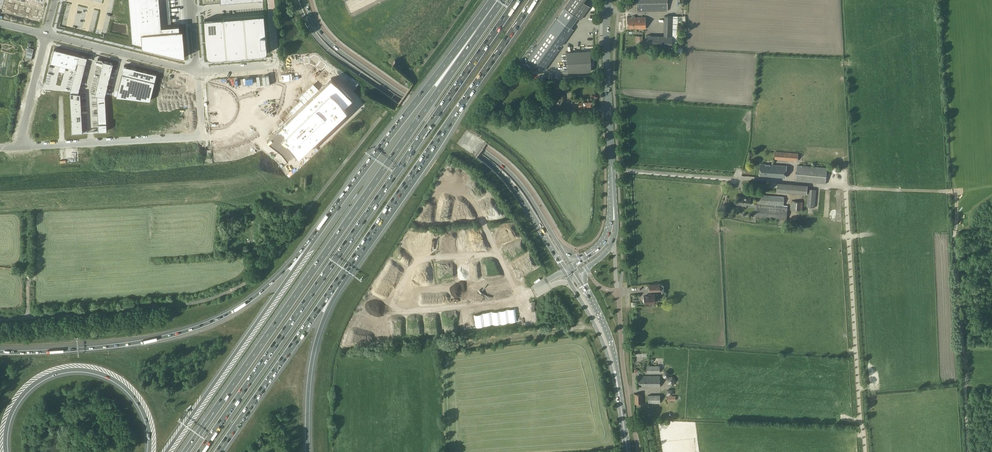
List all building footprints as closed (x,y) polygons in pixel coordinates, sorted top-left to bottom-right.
[(3,11),(15,14),(18,3),(8,0),(5,0),(3,11)] [(132,40),(142,43),(142,46),(185,57),(182,29),(180,29),(179,24),(161,26),(159,0),(129,0),(132,40)] [(578,17),(581,19),(586,11),(590,6),(588,5),(583,2),(585,0),(570,0),(564,7),(565,7),(578,17)] [(637,11),(667,11),(667,0),(637,0),(637,11)] [(18,3),(15,14),(27,17),(30,6),(18,3)] [(30,6),(27,17),(39,20),(42,9),(30,6)] [(564,7),(561,12),(571,20),(575,15),(564,7)] [(264,14),(204,19),(206,54),(207,55),(207,56),(207,57),(208,57),(208,58),(209,58),(210,59),(211,59),(212,59),(262,55),(263,55),(264,54),(265,54),(265,53),(266,53),(266,52),(266,51),(267,50),(264,14)] [(557,17),(528,58),(544,70),(559,49),(557,48),(560,44),(562,46),(573,29),(564,22),(567,18),(563,15),(560,14),(557,18),(557,17)] [(663,35),(646,35),(646,48),(672,49),(673,15),(664,15),(663,35)] [(645,17),(627,17),(627,28),(645,28),(645,17)] [(573,28),(578,22),(574,19),(570,25),(573,28)] [(33,50),(27,48),(25,57),(31,58),(33,50)] [(54,48),(51,62),(76,68),(79,55),(54,48)] [(590,50),(566,52),(567,72),(591,70),(590,50)] [(79,55),(77,62),(78,62),(86,64),(87,57),(79,55)] [(103,60),(101,68),(111,70),(113,63),(103,60)] [(118,89),(116,96),(150,100),(157,74),(124,66),(122,74),(118,89)] [(305,104),(269,140),(290,161),(301,150),(304,153),(355,101),(331,77),(308,100),(303,95),(300,99),(305,104)] [(565,101),(564,82),(554,83),(555,102),(557,102),(557,104),(561,104),(561,102),(565,101)] [(582,106),(584,106),(593,106),(592,100),(584,100),(584,102),(578,102),(579,109),(582,109),(582,106)] [(799,156),(782,155),(782,157),(776,157),(776,162),(799,163),(799,156)] [(787,165),(760,163),(759,175),(786,177),(787,165)] [(808,185),(778,182),(777,191),(807,194),(808,185)] [(816,189),(808,188),(807,207),(815,207),(816,189)] [(788,205),(787,205),(784,205),(784,199),(784,196),(758,194),(756,217),(786,219),(788,205)] [(747,206),(747,204),(750,204),(751,197),(747,196),(747,197),(740,197),(740,200),(737,200),(737,204),(742,205),(742,206),(742,207),(743,208),(745,208),(746,207),(747,206)] [(802,210),(803,202),(792,201),(791,208),(802,210)] [(644,302),(652,302),(655,302),(655,294),(654,294),(652,294),(649,294),(649,295),(644,295),(644,302)] [(660,387),(660,376),(638,376),(638,387),(660,387)] [(675,396),(673,396),(672,389),(667,389),(668,396),(667,396),(667,400),(675,400),(675,396)] [(643,393),(635,393),(635,403),(643,403),(643,393)] [(660,394),(648,395),(648,403),(660,403),(660,394)]
